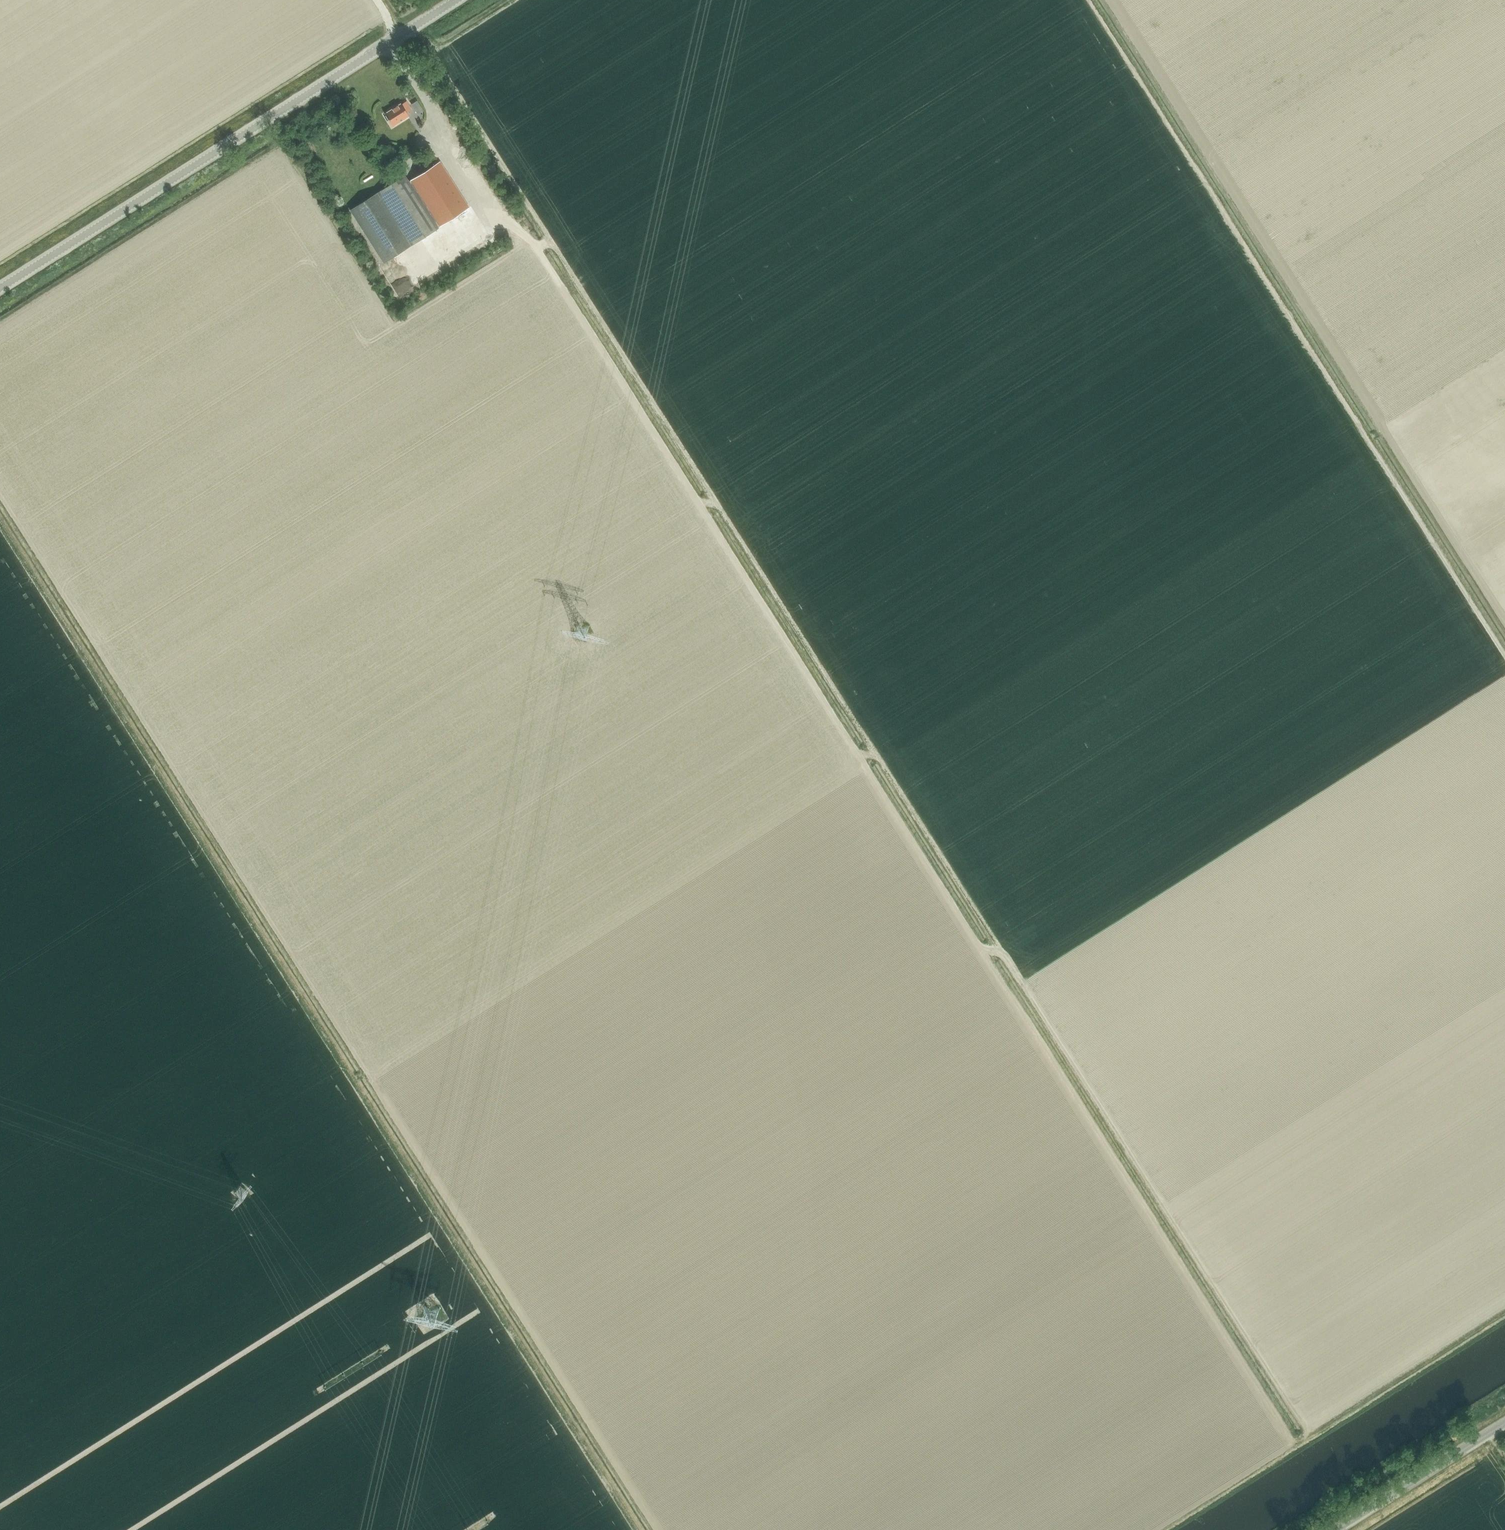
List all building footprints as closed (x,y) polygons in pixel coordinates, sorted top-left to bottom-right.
[(406,113),(412,110),(406,101),(401,105),(385,115),(392,126),(408,116),(406,113)] [(383,262),(411,245),(440,226),(439,226),(469,207),(440,162),(411,181),(409,182),(405,176),(351,211),(383,262)]
